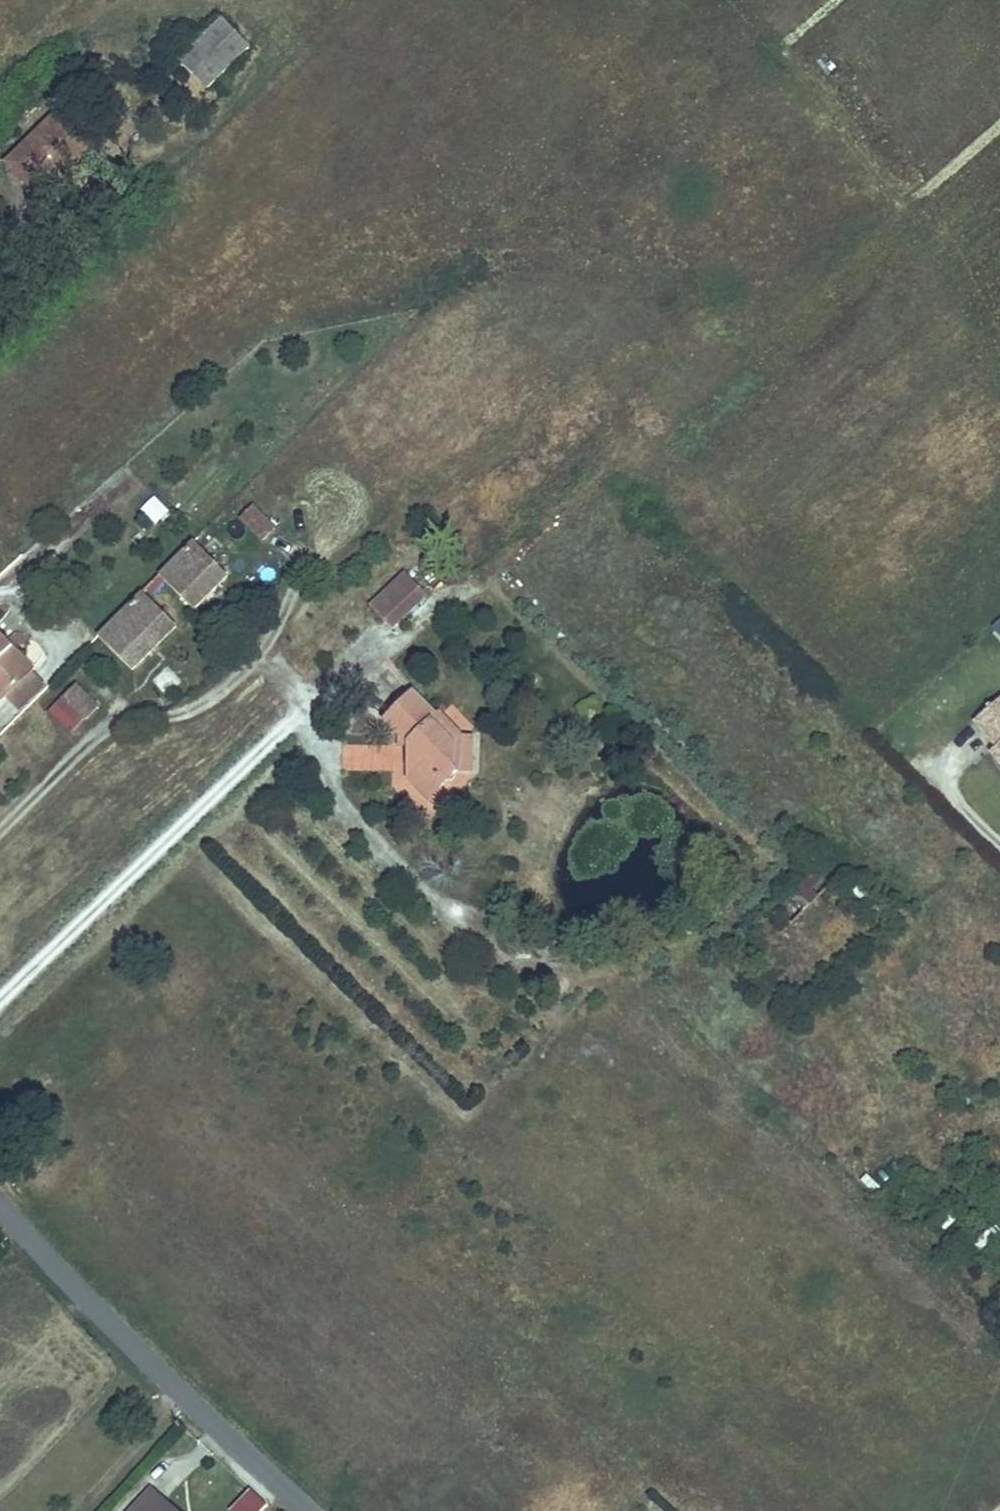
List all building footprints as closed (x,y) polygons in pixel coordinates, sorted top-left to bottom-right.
[(207,89),(250,47),(223,19),(180,61),(207,89)] [(49,189),(99,140),(67,107),(9,163),(23,178),(30,171),(49,189)] [(49,189),(30,171),(23,178),(42,196),(49,189)] [(155,499),(144,510),(156,523),(168,512),(155,499)] [(272,524),(249,502),(236,516),(259,538),(272,524)] [(227,574),(192,538),(157,574),(192,609),(227,574)] [(382,587),(404,608),(422,590),(400,568),(382,587)] [(367,602),(389,623),(404,608),(382,587),(367,602)] [(176,625),(141,590),(98,634),(134,669),(176,625)] [(989,626),(999,638),(999,617),(989,626)] [(3,700),(6,697),(31,672),(34,669),(0,636),(0,697),(3,700)] [(159,703),(179,684),(164,668),(144,687),(159,703)] [(47,688),(31,672),(6,697),(22,713),(47,688)] [(77,686),(64,698),(86,720),(98,707),(77,686)] [(410,741),(419,750),(412,758),(416,779),(434,797),(463,768),(460,765),(461,764),(463,761),(464,757),(465,754),(464,751),(464,748),(462,745),(454,738),(460,732),(438,710),(435,713),(412,690),(385,717),(400,731),(401,741),(410,741)] [(968,720),(991,745),(985,751),(999,767),(999,698),(997,694),(968,720)] [(813,859),(778,896),(797,915),(832,878),(813,859)] [(149,1486),(126,1510),(177,1510),(149,1486)]
